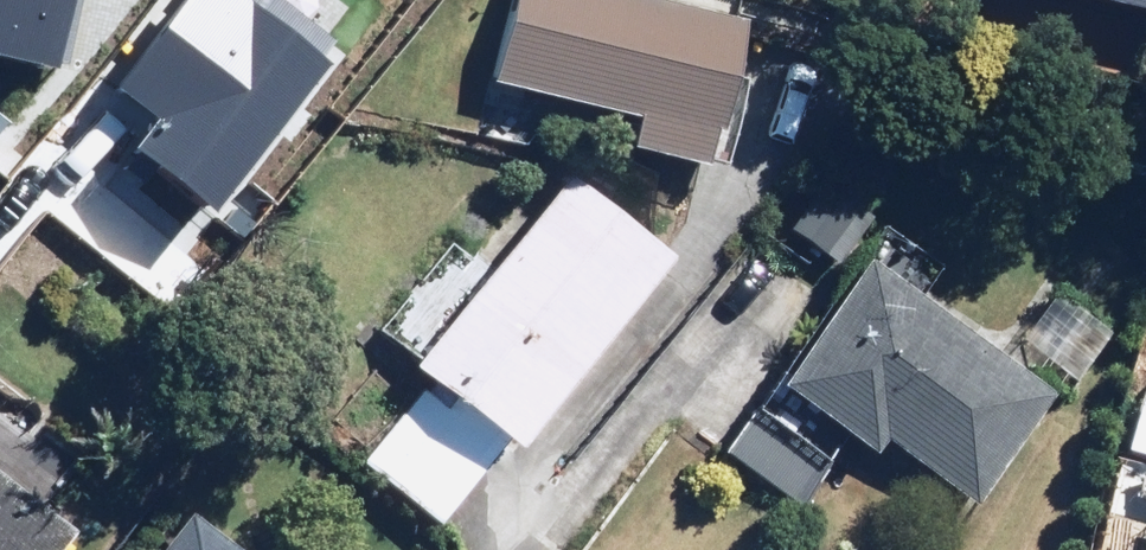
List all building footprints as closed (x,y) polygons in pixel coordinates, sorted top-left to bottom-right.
[(226,166),(291,152),(257,0),(106,0),(146,184),(156,232),(237,215),(226,166)] [(490,83),(644,122),(636,150),(716,170),(755,17),(685,0),(511,0),(490,83)] [(434,374),(368,462),(445,521),(512,433),(528,445),(673,253),(571,176),(484,292),(435,255),(378,331),(434,374)] [(877,222),(825,179),(788,226),(840,268),(877,222)] [(855,428),(882,447),(887,440),(983,507),(1061,395),(868,260),(733,453),(804,502),(855,428)] [(1063,289),(1022,341),(1051,363),(1041,375),(1069,396),(1119,332),(1063,289)] [(82,537),(0,471),(0,549),(71,549),(82,537)] [(196,511),(165,549),(245,549),(196,511)]
